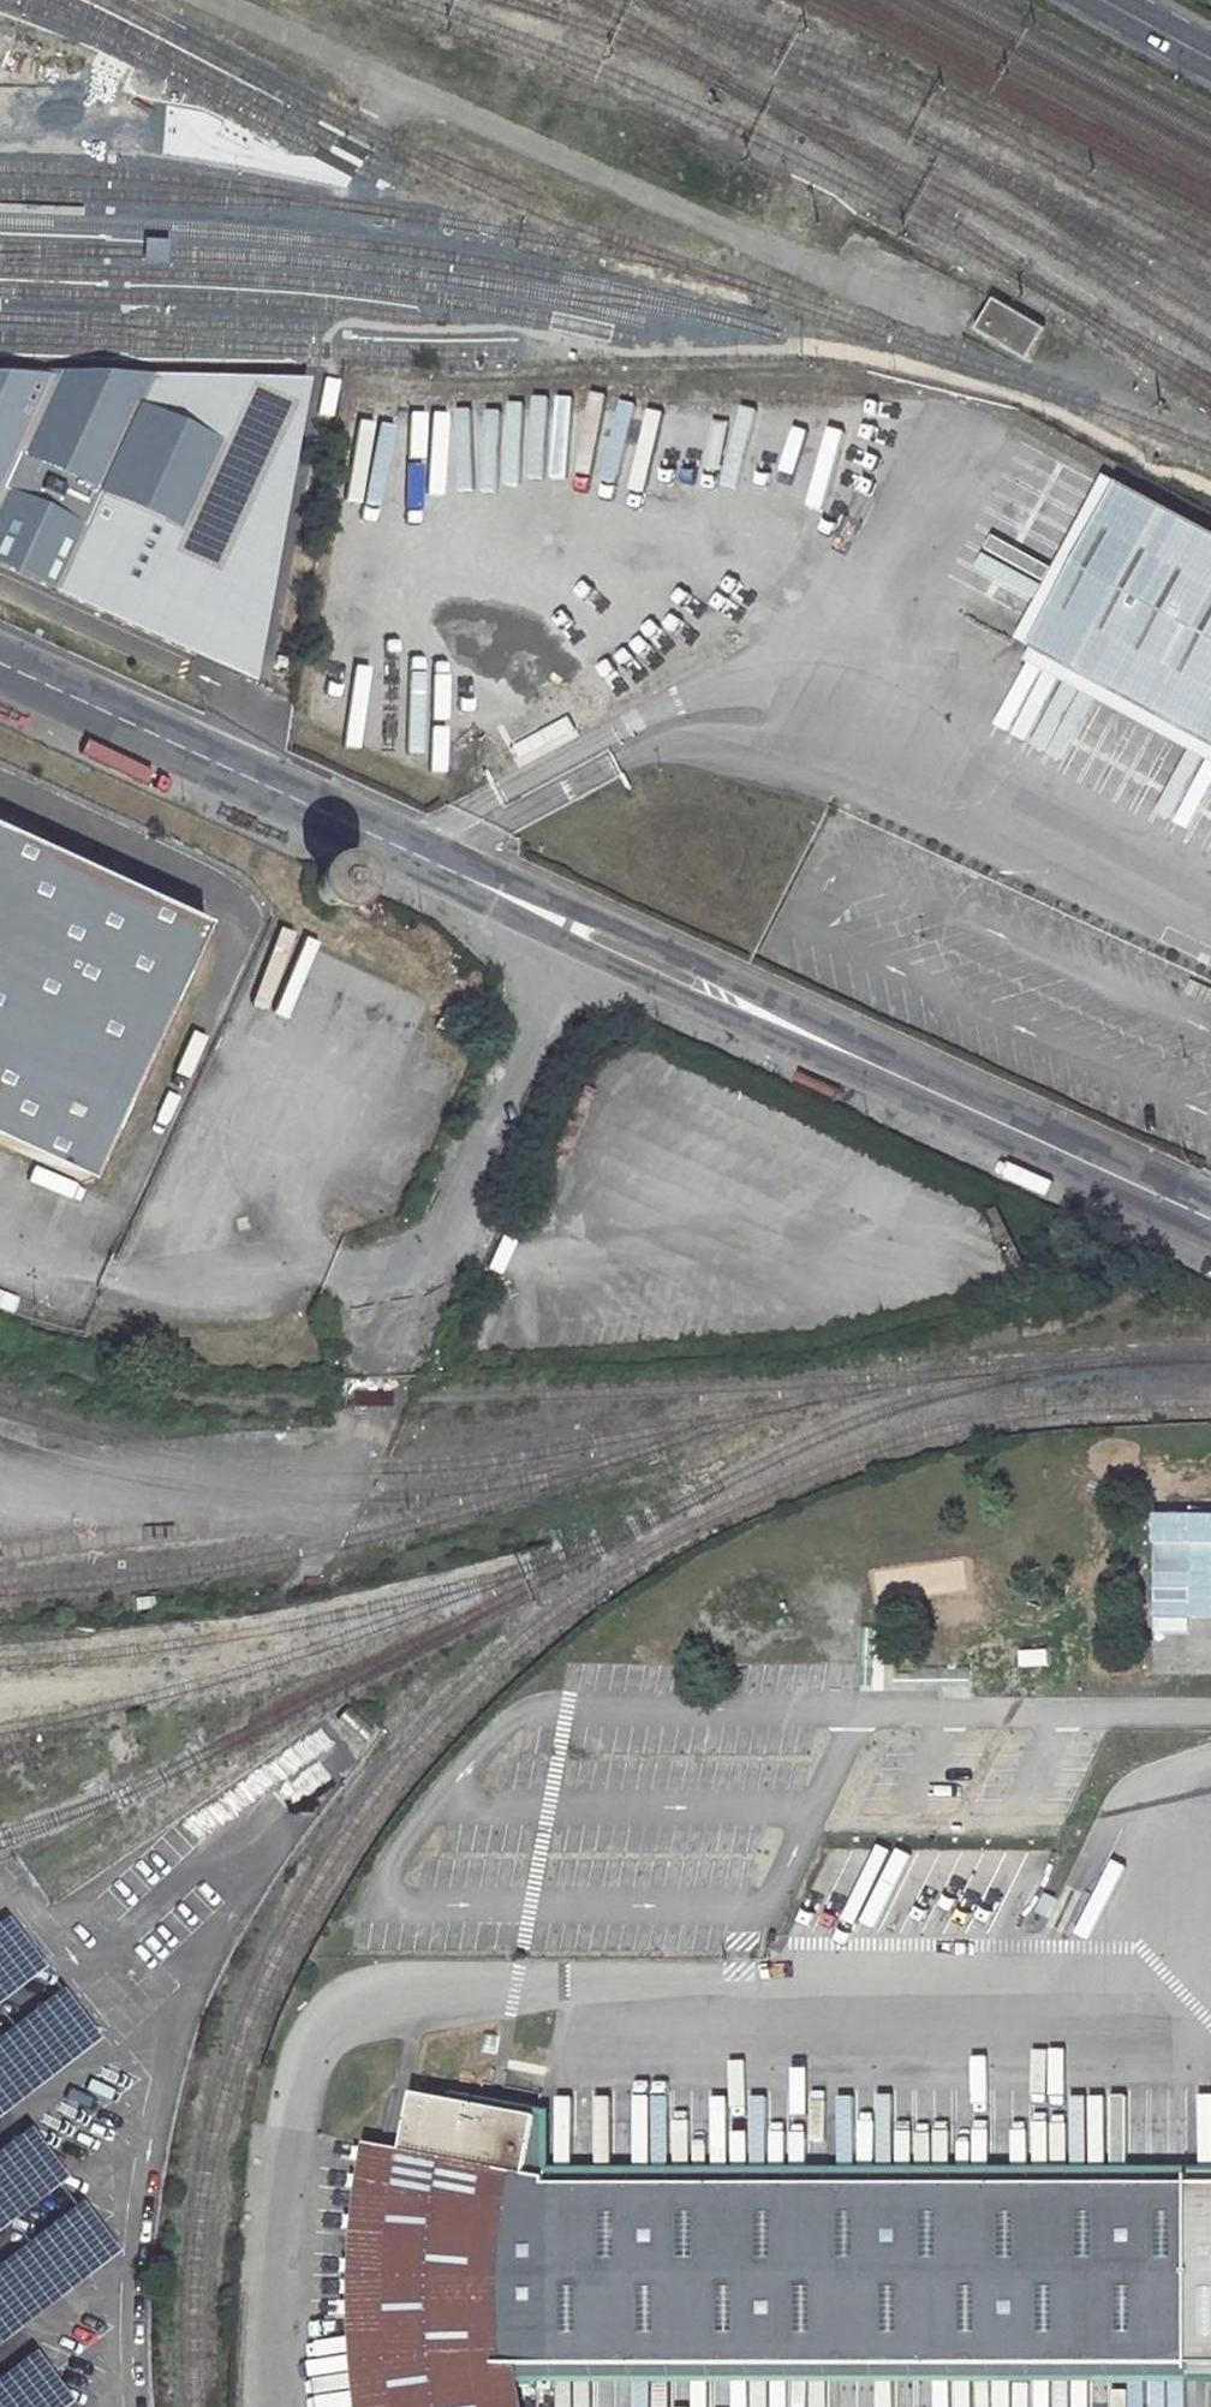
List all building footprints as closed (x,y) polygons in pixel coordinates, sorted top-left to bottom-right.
[(1045,327),(993,297),(977,325),(1029,355),(1045,327)] [(46,611),(241,697),(308,381),(146,389),(54,385),(0,382),(0,591),(46,611)] [(1125,490),(1034,654),(1198,745),(1203,734),(1210,739),(1210,538),(1125,490)] [(82,1181),(199,923),(0,832),(0,1143),(82,1181)] [(441,1035),(449,1017),(441,1013),(435,1025),(432,1023),(429,1030),(441,1035)] [(1187,2361),(1189,2172),(549,2169),(550,2166),(529,2162),(540,2107),(416,2082),(406,2139),(380,2134),(375,2170),(371,2209),(368,2249),(367,2289),(367,2325),(369,2355),(372,2388),(375,2406),(510,2406),(507,2395),(503,2359),(1187,2361)] [(1189,2172),(1187,2361),(1210,2363),(1210,2170),(1189,2172)]
